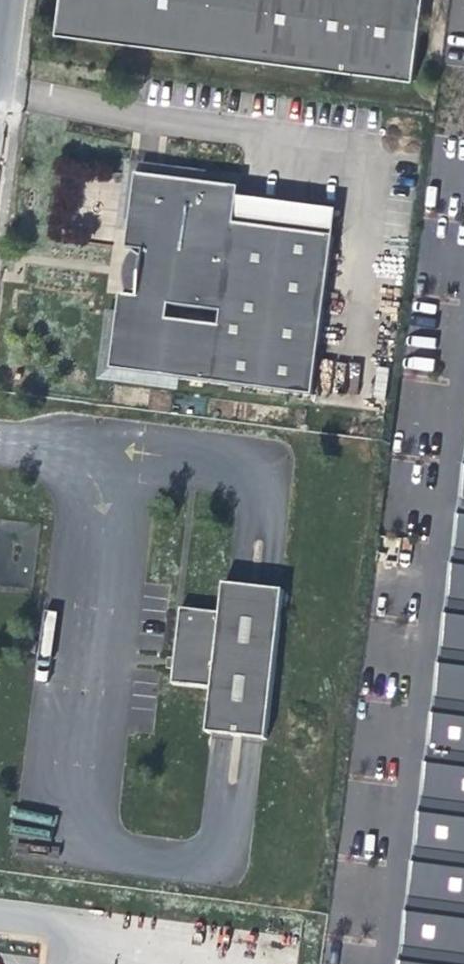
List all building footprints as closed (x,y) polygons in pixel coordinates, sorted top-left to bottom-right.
[(45,24),(403,68),(411,0),(48,0),(45,24)] [(304,388),(323,230),(224,217),(227,191),(228,182),(126,169),(116,243),(134,246),(132,258),(120,257),(119,265),(117,277),(130,278),(128,291),(111,289),(102,364),(304,388)] [(326,204),(227,191),(224,217),(323,230),(326,204)] [(401,963),(463,963),(463,479),(401,963)] [(218,609),(179,604),(167,681),(207,686),(201,730),(231,734),(263,737),(282,586),(255,583),(222,579),(218,609)]
